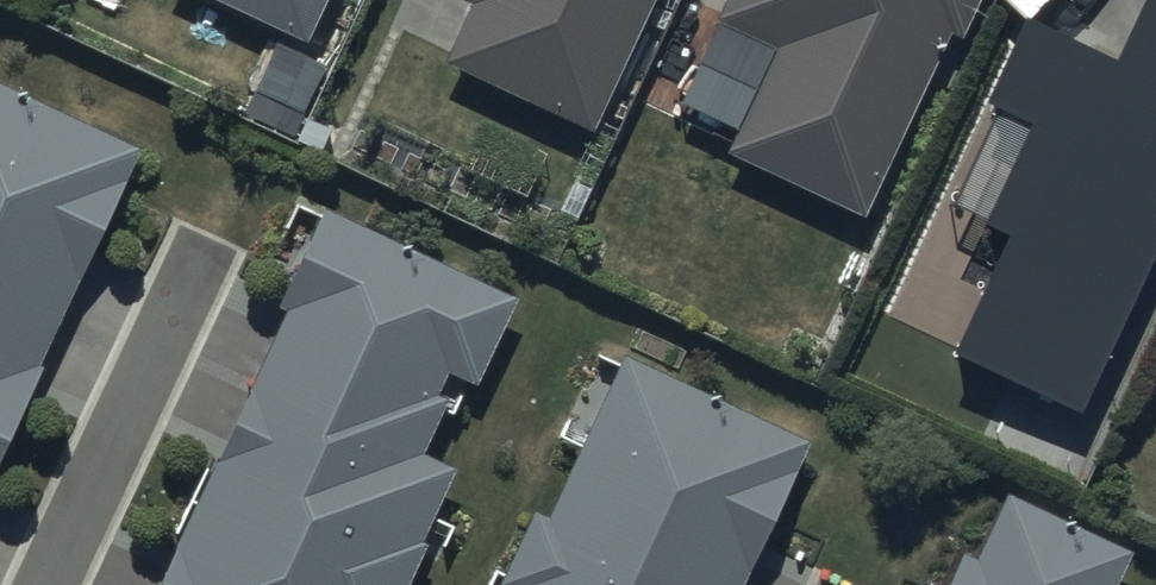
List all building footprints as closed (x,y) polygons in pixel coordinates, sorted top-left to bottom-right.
[(306,42),(326,0),(218,0),(306,42)] [(444,65),(591,135),(656,0),(466,0),(463,6),(471,10),(444,65)] [(709,27),(768,55),(721,155),(863,222),(951,36),(960,40),(979,0),(721,0),(709,27)] [(1115,62),(1027,22),(991,102),(1036,122),(989,224),(1011,234),(954,356),(1087,417),(1155,267),(1155,0),(1144,0),(1115,62)] [(133,173),(0,112),(0,460),(133,173)] [(131,584),(380,584),(428,480),(394,464),(420,406),(466,426),(521,307),(305,208),(131,584)] [(800,477),(605,379),(500,584),(745,584),(800,477)] [(1143,571),(995,499),(953,584),(1137,584),(1143,571)]
